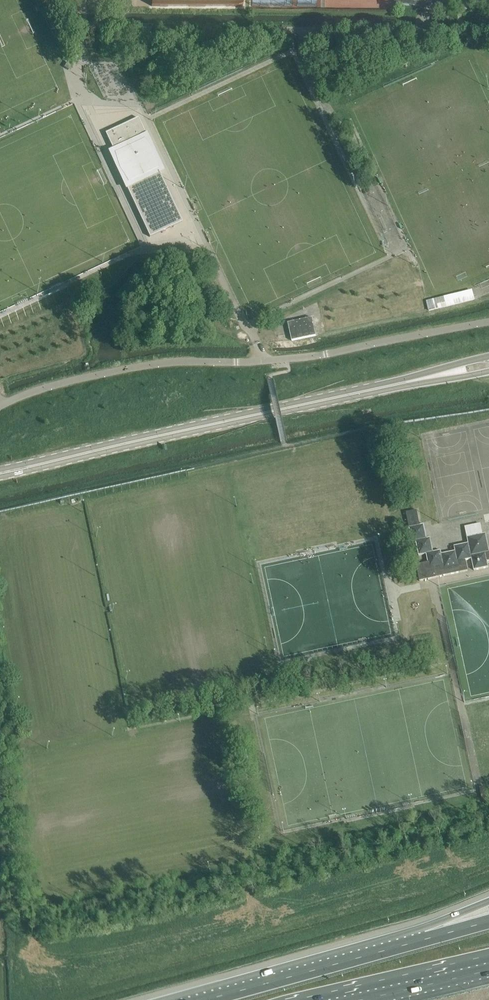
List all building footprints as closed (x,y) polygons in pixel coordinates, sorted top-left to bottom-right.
[(393,0),(397,4),(397,5),(407,6),(414,6),(431,8),(438,8),(446,9),(447,0),(393,0)] [(139,117),(106,132),(113,148),(131,186),(128,188),(150,237),(183,221),(161,173),(143,134),(146,133),(139,117)] [(473,293),(427,304),(428,311),(438,309),(438,310),(475,301),(474,297),(473,293)] [(312,318),(288,323),(292,341),(316,336),(312,318)] [(442,554),(441,550),(433,552),(430,538),(427,538),(424,524),(409,527),(411,540),(416,539),(419,555),(425,553),(428,568),(443,565),(444,568),(457,565),(457,561),(471,558),(473,570),(479,569),(488,567),(486,553),(488,552),(488,548),(486,533),(482,534),(479,517),(460,521),(464,538),(467,537),(468,543),(454,546),(455,551),(442,554)]
